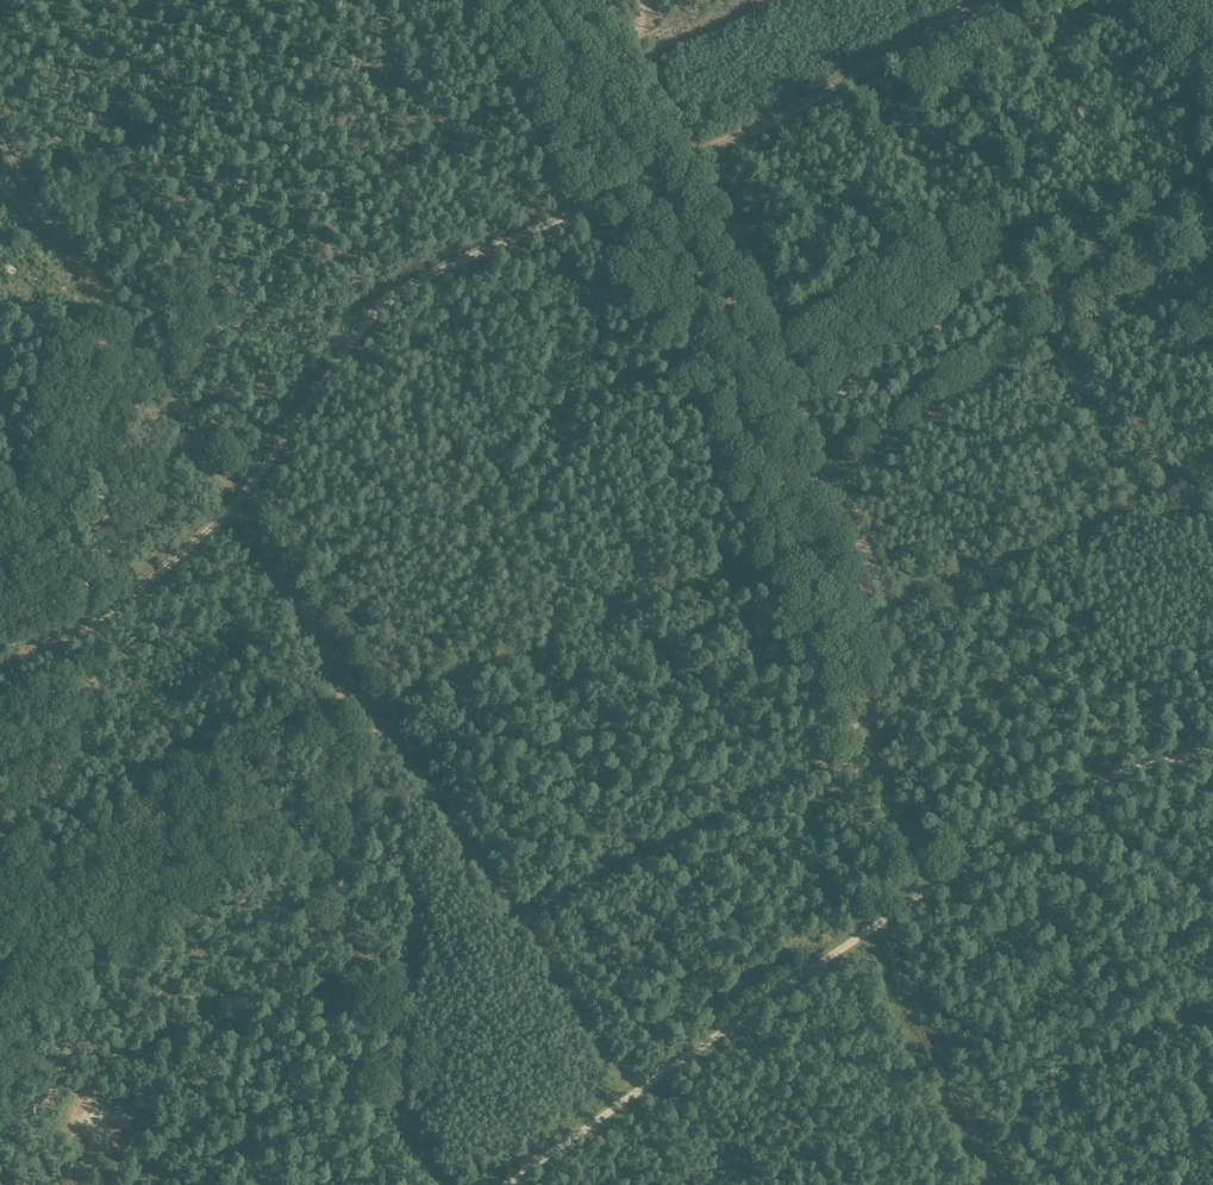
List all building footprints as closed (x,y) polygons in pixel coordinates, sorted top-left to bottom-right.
[(433,281),(436,288),(448,283),(445,276),(433,281)]
